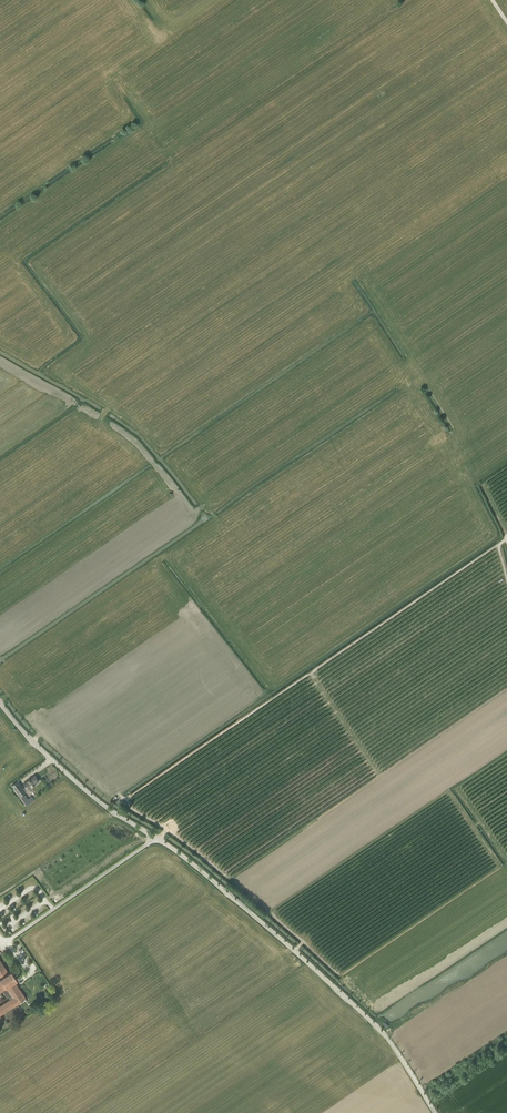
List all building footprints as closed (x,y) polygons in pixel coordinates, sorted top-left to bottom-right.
[(35,775),(23,783),(25,787),(23,788),(17,781),(11,785),(20,796),(26,791),(39,781),(35,775)] [(25,998),(14,981),(17,979),(11,970),(8,972),(0,960),(0,991),(3,989),(4,991),(3,991),(7,997),(8,997),(9,999),(0,1005),(0,1015),(25,998)]
